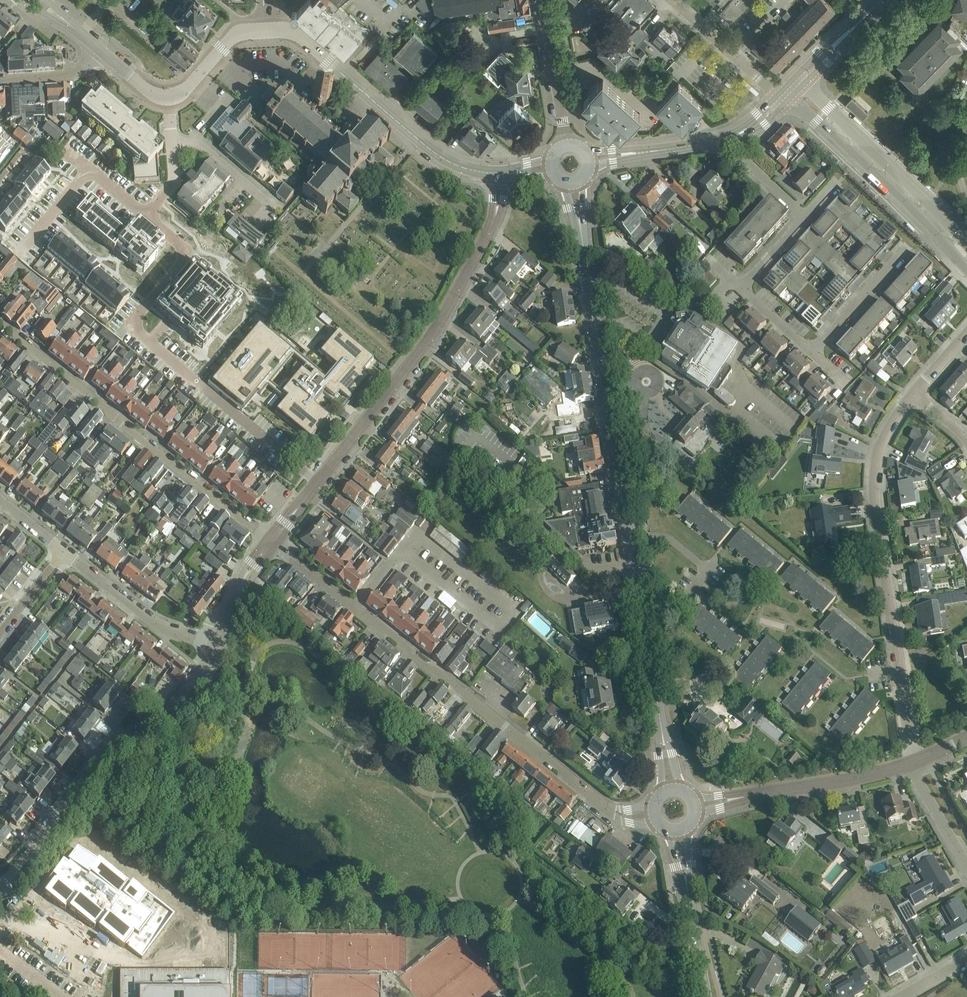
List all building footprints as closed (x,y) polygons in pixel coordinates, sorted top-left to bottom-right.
[(173,12),(179,17),(189,26),(187,29),(190,32),(197,38),(202,32),(201,32),(206,25),(205,24),(213,14),(206,7),(197,0),(186,0),(184,2),(186,4),(184,7),(180,4),(173,12)] [(293,11),(305,21),(304,22),(345,58),(369,31),(355,19),(356,18),(350,14),(339,5),(333,0),(307,0),(298,11),(297,10),(296,10),(295,10),(294,10),(293,10),(293,11)] [(444,19),(484,13),(493,20),(489,21),(490,30),(516,26),(514,17),(506,18),(505,13),(531,9),(530,0),(428,0),(444,19)] [(632,38),(650,19),(647,16),(656,6),(649,0),(604,0),(600,4),(632,33),(629,36),(632,38)] [(724,7),(720,12),(732,23),(733,22),(732,21),(751,0),(716,0),(724,7)] [(812,5),(826,18),(827,18),(826,17),(829,14),(829,15),(835,9),(826,0),(815,0),(815,1),(812,5)] [(952,14),(964,22),(966,16),(966,0),(952,0),(950,4),(953,5),(949,12),(952,14)] [(812,5),(803,14),(817,27),(823,22),(822,21),(825,18),(826,19),(826,18),(812,5)] [(4,39),(8,34),(14,26),(3,16),(4,15),(0,12),(0,36),(4,39)] [(803,14),(794,23),(809,36),(808,35),(811,32),(812,33),(817,27),(803,14)] [(903,55),(897,61),(905,68),(900,73),(919,91),(924,86),(922,83),(934,71),(936,73),(946,63),(944,61),(955,49),(957,51),(962,46),(963,46),(956,39),(961,35),(956,30),(964,22),(952,14),(950,17),(950,18),(947,21),(941,15),(936,21),(938,23),(926,35),(924,33),(914,43),(917,45),(905,58),(903,55)] [(650,19),(632,38),(638,44),(649,33),(643,28),(651,19),(650,19)] [(794,23),(785,32),(799,45),(799,46),(805,40),(805,39),(808,36),(808,37),(809,36),(794,23)] [(32,72),(55,70),(53,49),(34,50),(33,35),(36,31),(30,26),(22,36),(22,44),(16,44),(7,54),(8,63),(9,73),(25,72),(32,71),(32,72)] [(653,39),(671,55),(685,40),(673,29),(673,28),(672,27),(669,30),(664,26),(653,39)] [(177,32),(172,39),(176,43),(175,45),(192,60),(200,51),(177,32)] [(615,33),(616,33),(614,32),(613,33),(600,48),(599,48),(598,49),(599,50),(600,50),(617,66),(619,64),(622,66),(626,66),(631,61),(635,64),(641,57),(643,59),(648,54),(643,49),(638,54),(632,49),(632,48),(623,40),(615,33)] [(785,32),(775,43),(789,56),(795,50),(799,45),(785,32)] [(394,55),(418,76),(438,54),(414,33),(394,55)] [(789,56),(775,43),(772,46),(761,36),(752,45),(777,69),(783,63),(782,62),(785,59),(786,60),(787,59),(786,59),(789,56)] [(176,43),(172,39),(170,41),(168,39),(161,48),(185,69),(192,60),(175,45),(176,43)] [(495,57),(486,67),(506,86),(508,86),(509,90),(510,90),(507,92),(516,101),(517,100),(520,102),(528,101),(529,101),(529,100),(527,89),(527,88),(530,88),(531,88),(531,87),(528,65),(528,64),(527,64),(526,65),(517,66),(514,63),(515,61),(502,49),(495,57)] [(367,68),(391,89),(394,86),(396,88),(406,76),(380,53),(367,68)] [(639,84),(631,77),(626,82),(643,98),(652,88),(644,80),(639,84)] [(591,107),(587,112),(610,133),(614,128),(620,134),(627,127),(628,127),(641,114),(603,79),(590,93),(591,94),(584,101),(591,107)] [(658,105),(682,128),(690,120),(694,124),(700,117),(696,113),(703,105),(679,83),(658,105)] [(69,86),(58,87),(59,115),(65,115),(64,103),(70,103),(69,86)] [(44,87),(34,88),(34,91),(31,91),(32,106),(33,106),(34,121),(34,117),(45,116),(45,105),(45,104),(45,103),(44,103),(44,87)] [(59,115),(58,87),(46,87),(47,104),(52,103),(53,116),(59,115)] [(5,89),(6,108),(6,114),(1,114),(5,121),(12,126),(17,126),(28,135),(34,128),(34,121),(33,106),(32,106),(31,91),(34,91),(34,88),(5,89)] [(279,100),(270,92),(262,101),(271,110),(261,121),(268,126),(269,125),(292,147),(291,148),(297,154),(299,152),(316,167),(314,168),(313,168),(312,169),(310,169),(308,171),(308,173),(307,174),(307,175),(308,177),(309,178),(310,179),(313,180),(315,181),(303,195),(309,200),(306,204),(315,213),(319,208),(324,213),(331,205),(336,209),(338,206),(349,215),(359,204),(348,194),(349,194),(350,194),(351,194),(352,192),(353,191),(352,189),(352,188),(351,187),(348,186),(350,183),(352,184),(353,185),(355,186),(356,186),(358,186),(360,186),(361,185),(364,183),(365,182),(367,180),(367,178),(367,175),(366,173),(365,171),(363,168),(366,165),(366,166),(367,168),(367,169),(369,170),(371,170),(372,169),(373,169),(373,168),(374,167),(374,166),(375,165),(384,173),(394,162),(379,149),(392,135),(371,116),(356,134),(354,132),(342,136),(325,121),(326,119),(320,114),(319,116),(313,111),(317,107),(326,105),(330,100),(330,92),(324,88),(317,88),(313,94),(313,101),(308,107),(295,95),(295,94),(289,89),(279,100)] [(423,108),(422,109),(433,119),(444,105),(424,89),(414,103),(416,102),(423,108)] [(81,109),(83,111),(81,113),(81,114),(133,158),(134,181),(159,179),(157,154),(163,147),(156,141),(155,128),(141,129),(136,124),(133,127),(129,124),(132,121),(97,91),(81,109)] [(852,97),(846,103),(862,118),(868,112),(852,97)] [(499,119),(506,125),(513,132),(514,133),(515,132),(529,116),(530,116),(529,115),(514,102),(499,119)] [(210,131),(224,143),(230,136),(240,145),(253,131),(242,122),(252,111),(242,103),(234,112),(230,108),(210,131)] [(484,108),(475,117),(477,119),(485,126),(489,130),(498,121),(484,108)] [(491,150),(498,142),(486,133),(484,135),(472,124),(475,121),(483,128),(484,127),(471,115),(459,130),(464,135),(460,140),(472,150),(474,148),(478,152),(483,151),(487,147),(491,150)] [(853,117),(859,123),(862,121),(855,115),(853,117)] [(43,127),(59,140),(65,133),(49,120),(43,127)] [(78,121),(77,122),(72,128),(71,130),(75,133),(82,124),(78,121)] [(78,136),(84,141),(92,133),(85,127),(78,136)] [(787,127),(778,136),(790,148),(799,139),(806,147),(810,143),(802,135),(799,138),(787,127)] [(24,137),(26,135),(18,129),(13,135),(15,136),(16,137),(19,139),(25,145),(29,141),(24,137)] [(6,131),(0,138),(0,161),(17,140),(6,131)] [(224,143),(219,148),(251,175),(262,163),(249,152),(253,148),(252,147),(257,141),(260,144),(264,140),(253,131),(240,145),(230,136),(224,143)] [(87,144),(94,149),(102,141),(95,135),(87,144)] [(790,148),(778,136),(769,146),(781,157),(778,160),(785,168),(789,164),(785,160),(794,151),(790,148)] [(47,141),(36,154),(45,161),(55,148),(47,141)] [(97,152),(104,158),(111,149),(105,143),(97,152)] [(883,146),(890,152),(892,149),(886,143),(883,146)] [(830,157),(837,163),(841,160),(833,153),(830,157)] [(32,157),(24,167),(26,168),(43,182),(51,173),(32,157)] [(177,199),(198,216),(230,179),(210,161),(195,177),(191,174),(187,178),(192,182),(177,199)] [(26,168),(19,176),(21,178),(21,177),(37,190),(43,182),(26,168)] [(792,183),(803,193),(812,183),(818,188),(827,179),(822,173),(816,179),(806,169),(792,183)] [(700,186),(708,193),(702,199),(715,212),(726,201),(716,191),(723,184),(712,174),(700,186)] [(21,178),(15,185),(15,186),(30,198),(37,190),(21,177),(21,178)] [(658,178),(649,188),(663,202),(667,198),(669,200),(676,192),(695,210),(700,205),(676,184),(671,190),(658,178)] [(922,181),(929,187),(931,185),(924,179),(922,181)] [(9,193),(26,208),(33,200),(30,198),(15,186),(9,193)] [(276,195),(276,196),(285,203),(294,194),(284,186),(276,195)] [(663,202),(648,188),(639,199),(646,206),(658,217),(654,221),(664,231),(670,225),(667,223),(666,224),(662,220),(666,215),(662,212),(661,214),(656,210),(663,202)] [(866,194),(873,201),(877,197),(869,190),(866,194)] [(7,192),(0,200),(4,203),(19,216),(26,208),(9,193),(7,192)] [(841,213),(859,229),(865,222),(855,213),(863,204),(849,192),(839,203),(845,208),(841,213)] [(79,212),(76,216),(84,222),(82,225),(114,252),(116,250),(123,255),(125,257),(129,261),(130,261),(137,267),(143,272),(144,273),(155,260),(157,257),(155,254),(159,250),(163,244),(164,243),(149,231),(144,227),(139,222),(138,221),(127,233),(126,235),(96,210),(97,208),(99,206),(90,199),(79,212)] [(739,235),(726,249),(744,265),(757,251),(756,250),(764,243),(762,241),(766,237),(768,239),(788,216),(770,200),(765,206),(767,208),(741,237),(739,235)] [(13,223),(19,216),(4,203),(0,208),(0,213),(13,223)] [(616,224),(615,225),(632,240),(631,241),(637,246),(637,247),(641,250),(644,253),(659,236),(660,235),(656,232),(658,229),(640,214),(633,207),(632,206),(631,207),(616,224)] [(859,229),(841,213),(837,217),(831,212),(821,222),(820,222),(835,235),(843,227),(852,235),(859,229)] [(5,233),(13,223),(0,213),(0,228),(5,233)] [(256,248),(264,238),(237,216),(228,227),(255,248),(251,253),(259,260),(264,254),(256,248)] [(817,239),(813,243),(831,259),(837,253),(827,244),(835,235),(820,222),(821,223),(811,234),(817,239)] [(859,229),(876,245),(880,240),(886,246),(896,235),(882,222),(874,231),(865,222),(859,229)] [(915,231),(907,225),(904,228),(911,235),(915,231)] [(876,245),(859,229),(852,235),(862,244),(854,253),(869,266),(869,265),(878,255),(872,249),(876,245)] [(60,235),(44,254),(53,261),(54,260),(54,259),(69,242),(65,239),(60,235)] [(69,242),(54,259),(54,260),(62,266),(76,249),(69,242)] [(831,259),(813,243),(809,248),(803,242),(793,253),(807,266),(815,258),(825,266),(831,259)] [(9,255),(11,253),(0,245),(0,250),(6,255),(0,263),(0,267),(9,255)] [(233,253),(246,263),(252,256),(239,246),(233,253)] [(76,249),(62,266),(70,273),(84,255),(76,249)] [(513,255),(504,264),(517,275),(527,263),(536,270),(540,265),(526,253),(522,258),(522,259),(522,258),(523,259),(521,261),(513,255)] [(807,266),(793,253),(793,254),(783,264),(789,270),(785,274),(803,290),(809,283),(800,275),(807,266)] [(869,266),(854,253),(847,261),(837,253),(831,259),(849,275),(853,271),(859,276),(868,266),(869,266)] [(23,281),(31,271),(9,255),(0,267),(0,284),(1,283),(4,286),(18,268),(26,274),(25,276),(24,275),(18,281),(21,284),(23,281)] [(84,255),(70,273),(77,279),(78,279),(92,262),(84,255)] [(640,264),(649,272),(657,263),(648,255),(640,264)] [(918,260),(914,265),(926,276),(934,268),(922,258),(921,257),(918,261),(918,260)] [(827,284),(841,297),(841,296),(851,285),(844,280),(849,275),(831,259),(825,266),(834,275),(827,284)] [(156,308),(165,316),(169,320),(173,323),(180,329),(187,334),(187,335),(195,341),(196,343),(202,347),(203,348),(218,329),(223,324),(229,316),(237,307),(241,302),(242,301),(218,280),(211,275),(201,266),(196,262),(195,261),(175,285),(169,293),(161,302),(156,307),(156,308)] [(77,279),(76,281),(84,287),(98,271),(100,269),(92,262),(78,279),(77,279)] [(517,275),(504,264),(496,274),(504,281),(502,283),(501,283),(501,282),(496,287),(511,300),(515,294),(507,287),(511,282),(516,286),(521,279),(517,275)] [(914,265),(907,273),(919,284),(926,276),(914,265)] [(23,281),(35,291),(43,281),(31,271),(23,281)] [(84,287),(82,290),(90,296),(91,295),(91,294),(106,277),(98,271),(84,287)] [(541,282),(549,289),(557,279),(549,272),(541,282)] [(698,282),(707,290),(717,280),(708,272),(698,282)] [(803,290),(785,274),(781,279),(775,273),(765,284),(779,297),(787,288),(797,297),(803,290)] [(907,273),(899,281),(912,292),(919,284),(907,273)] [(106,277),(91,294),(91,295),(99,301),(113,284),(106,277)] [(18,315),(12,323),(20,329),(21,330),(27,322),(36,311),(41,315),(45,310),(58,293),(59,292),(52,287),(51,287),(44,281),(43,281),(35,291),(35,292),(37,290),(45,297),(43,300),(46,302),(40,309),(34,304),(36,302),(31,298),(27,304),(18,315)] [(895,283),(890,288),(904,300),(912,292),(899,281),(896,284),(895,283)] [(935,308),(926,318),(940,329),(945,323),(944,322),(947,318),(949,319),(959,308),(946,297),(953,289),(946,282),(936,293),(940,296),(932,306),(935,308)] [(803,290),(821,306),(825,302),(831,307),(841,297),(827,284),(819,292),(809,283),(803,290)] [(113,284),(99,301),(107,308),(121,290),(113,284)] [(492,286),(484,295),(491,302),(499,308),(503,311),(511,302),(507,299),(499,292),(492,286)] [(897,309),(904,300),(890,288),(886,292),(888,294),(884,297),(897,309)] [(121,290),(107,308),(115,314),(130,297),(121,290)] [(817,311),(821,306),(803,290),(797,297),(807,306),(799,314),(813,327),(823,316),(817,311)] [(2,315),(11,322),(24,305),(32,295),(27,291),(21,299),(19,297),(14,304),(12,302),(2,315)] [(520,307),(527,313),(537,300),(530,294),(520,307)] [(553,296),(555,308),(558,326),(566,324),(576,323),(572,300),(568,301),(567,294),(557,295),(553,296)] [(881,301),(874,309),(886,320),(894,312),(881,301)] [(41,319),(34,326),(39,330),(36,334),(46,342),(52,334),(57,329),(61,332),(75,314),(79,308),(75,305),(72,309),(71,308),(61,320),(62,321),(61,322),(57,327),(56,328),(42,317),(41,319)] [(86,323),(90,318),(84,313),(85,313),(79,308),(75,314),(86,323)] [(480,309),(473,318),(488,330),(496,321),(488,315),(480,309)] [(869,311),(865,316),(879,328),(886,320),(874,309),(871,312),(869,311)] [(740,323),(748,330),(759,317),(752,310),(740,323)] [(505,313),(502,318),(513,327),(517,322),(505,313)] [(678,326),(675,331),(663,349),(667,351),(663,357),(663,358),(663,359),(663,360),(663,361),(688,377),(687,378),(709,392),(710,389),(715,392),(723,402),(730,394),(722,387),(732,373),(726,365),(738,347),(717,333),(717,334),(695,320),(689,321),(688,318),(688,317),(687,317),(687,316),(676,317),(678,326)] [(862,322),(859,325),(872,336),(879,328),(865,316),(861,321),(862,322)] [(759,317),(748,330),(755,337),(767,324),(759,317)] [(90,318),(86,323),(90,326),(95,321),(90,318)] [(488,330),(473,318),(465,327),(485,343),(493,334),(488,330)] [(513,327),(502,318),(497,323),(509,333),(513,327)] [(209,382),(208,383),(227,399),(228,399),(229,399),(231,397),(243,407),(257,391),(258,392),(261,395),(262,394),(259,392),(268,381),(269,382),(269,383),(270,383),(271,383),(271,382),(275,378),(275,377),(275,376),(273,375),(291,353),(292,353),(278,341),(279,340),(279,339),(279,338),(279,337),(274,333),(260,321),(259,322),(261,323),(227,364),(226,363),(225,363),(221,368),(220,368),(220,369),(220,370),(221,370),(221,371),(211,384),(209,382)] [(859,325),(852,333),(864,345),(872,336),(859,325)] [(104,337),(108,332),(103,328),(99,333),(104,337)] [(49,352),(57,359),(78,332),(73,329),(62,342),(59,339),(49,352)] [(285,401),(276,412),(276,413),(278,411),(313,441),(312,442),(312,443),(320,433),(318,432),(322,427),(328,419),(331,421),(331,420),(314,405),(312,404),(322,393),(323,394),(343,411),(343,410),(350,402),(349,400),(367,379),(368,380),(369,380),(362,373),(374,359),(337,329),(329,338),(332,340),(328,344),(321,353),(319,351),(318,351),(337,367),(328,378),(326,381),(306,365),(283,393),(282,393),(288,398),(285,401)] [(57,359),(67,366),(76,354),(75,353),(71,349),(82,336),(78,332),(57,359)] [(108,332),(104,337),(110,342),(107,347),(112,351),(120,341),(108,332)] [(781,340),(773,333),(765,341),(761,337),(756,343),(753,346),(750,350),(755,354),(761,348),(762,349),(764,348),(769,353),(781,340)] [(852,333),(845,341),(857,352),(864,345),(852,333)] [(553,343),(551,346),(560,351),(556,357),(571,367),(579,354),(564,344),(555,339),(553,343)] [(912,356),(918,349),(906,339),(895,351),(891,347),(883,356),(880,354),(868,368),(877,376),(882,370),(878,366),(885,358),(887,361),(893,367),(897,362),(902,367),(903,368),(912,357),(912,356)] [(11,345),(4,340),(0,345),(0,359),(11,345)] [(771,370),(772,371),(787,355),(783,352),(788,346),(781,340),(769,353),(773,356),(771,358),(773,359),(764,369),(769,373),(771,370)] [(462,341),(454,350),(469,363),(477,354),(490,364),(494,359),(483,350),(476,344),(472,349),(462,341)] [(857,352),(845,341),(841,346),(838,350),(839,351),(850,361),(857,352)] [(531,342),(527,347),(538,356),(542,351),(531,342)] [(6,360),(9,363),(18,351),(11,345),(0,359),(0,367),(6,360)] [(487,345),(483,350),(494,359),(498,354),(487,345)] [(67,366),(76,374),(93,351),(88,347),(80,357),(76,354),(67,366)] [(119,353),(124,358),(128,353),(123,348),(119,353)] [(136,354),(130,350),(128,353),(124,358),(118,367),(100,389),(108,395),(116,385),(118,383),(114,380),(136,354)] [(469,363),(454,350),(446,359),(462,372),(469,363)] [(93,351),(76,374),(84,380),(93,368),(90,364),(97,354),(93,351)] [(20,352),(6,369),(14,376),(28,358),(20,352)] [(784,366),(792,373),(803,361),(795,354),(791,359),(787,355),(772,371),(776,374),(784,366)] [(803,361),(792,373),(796,377),(789,384),(796,390),(806,379),(803,375),(810,367),(803,361)] [(24,374),(37,386),(46,373),(33,363),(24,374)] [(102,370),(92,383),(100,389),(118,367),(114,363),(106,373),(102,370)] [(958,373),(966,382),(966,364),(958,373)] [(520,383),(547,407),(563,389),(537,365),(520,383)] [(141,371),(147,375),(151,370),(146,366),(141,371)] [(140,372),(135,369),(120,388),(116,385),(108,395),(106,398),(114,404),(132,382),(140,372)] [(551,369),(547,374),(553,379),(557,374),(551,369)] [(574,390),(574,391),(581,390),(580,387),(583,387),(592,386),(591,376),(585,377),(584,369),(571,371),(574,390)] [(501,389),(506,393),(518,379),(508,370),(499,381),(504,386),(501,389)] [(163,389),(170,381),(159,372),(153,380),(163,389)] [(438,373),(433,380),(445,389),(449,385),(445,382),(451,375),(446,372),(443,376),(438,373)] [(460,378),(471,388),(476,382),(464,373),(460,378)] [(949,383),(961,393),(966,386),(966,382),(958,373),(949,383)] [(30,407),(35,411),(58,382),(49,375),(39,388),(42,391),(30,407)] [(806,379),(796,390),(800,394),(805,389),(810,384),(813,380),(808,376),(806,379)] [(810,384),(805,389),(812,396),(824,383),(817,376),(813,380),(810,384)] [(8,380),(3,386),(8,390),(15,381),(12,378),(9,381),(8,380)] [(433,380),(428,386),(440,396),(445,389),(433,380)] [(842,403),(848,407),(847,408),(856,415),(855,417),(856,417),(857,417),(865,422),(864,421),(871,411),(872,411),(873,411),(860,403),(867,402),(876,388),(876,387),(875,388),(864,381),(865,380),(864,380),(855,394),(857,396),(855,399),(848,395),(842,403)] [(16,381),(8,390),(22,402),(26,398),(17,391),(22,386),(16,381)] [(170,381),(165,386),(171,390),(175,385),(170,381)] [(58,382),(35,411),(50,423),(57,415),(46,407),(52,399),(56,402),(66,389),(58,382)] [(137,385),(132,382),(114,404),(123,411),(128,405),(133,409),(138,403),(129,396),(137,385)] [(682,392),(680,395),(675,392),(669,399),(691,415),(675,435),(682,442),(685,444),(699,427),(698,425),(707,414),(714,420),(719,414),(709,405),(710,404),(684,382),(678,389),(682,392)] [(812,396),(809,400),(815,406),(814,408),(818,412),(828,401),(824,397),(831,390),(824,383),(812,396)] [(961,393),(949,383),(940,393),(945,397),(941,401),(950,410),(955,405),(952,403),(961,393)] [(428,386),(423,393),(435,403),(440,396),(428,386)] [(574,390),(568,391),(569,404),(594,400),(592,386),(583,387),(580,387),(581,390),(574,391),(574,390)] [(463,395),(468,398),(472,393),(467,389),(463,395)] [(155,400),(159,396),(154,392),(142,406),(138,403),(133,409),(128,405),(123,411),(137,422),(155,400)] [(183,396),(179,401),(185,405),(191,398),(185,393),(183,396)] [(422,403),(418,408),(423,411),(428,404),(432,407),(435,403),(423,393),(417,400),(422,403)] [(159,404),(155,400),(137,422),(145,429),(147,427),(155,417),(151,413),(159,404)] [(450,412),(457,417),(465,407),(458,402),(450,412)] [(50,423),(37,441),(42,444),(44,446),(57,428),(62,432),(68,423),(76,428),(82,420),(89,412),(77,403),(69,413),(64,409),(61,414),(52,425),(50,423)] [(562,412),(561,416),(565,418),(580,416),(579,412),(580,412),(579,405),(567,406),(567,408),(557,405),(556,410),(562,412)] [(147,427),(155,433),(173,411),(169,407),(161,417),(157,414),(155,417),(147,427)] [(409,411),(404,417),(416,427),(419,423),(416,420),(421,413),(417,409),(413,414),(409,411)] [(76,451),(83,457),(86,453),(86,452),(93,443),(87,439),(97,426),(103,418),(94,411),(88,419),(76,434),(84,440),(76,451)] [(173,411),(155,433),(163,439),(170,431),(173,427),(169,424),(177,414),(173,411)] [(825,412),(824,416),(822,420),(827,422),(835,426),(838,419),(825,412)] [(208,413),(202,420),(211,427),(217,420),(208,413)] [(11,427),(16,431),(26,418),(21,414),(11,427)] [(404,417),(398,424),(411,434),(416,427),(404,417)] [(8,433),(3,429),(8,422),(4,418),(2,421),(0,423),(0,444),(8,433)] [(168,447),(176,453),(198,425),(195,422),(189,428),(181,438),(178,434),(174,439),(168,447)] [(436,430),(440,433),(446,425),(442,422),(436,430)] [(183,423),(175,432),(178,434),(181,438),(189,428),(183,423)] [(398,424),(393,431),(406,440),(406,439),(407,440),(412,435),(411,434),(398,424)] [(176,453),(185,460),(195,448),(194,448),(190,444),(203,429),(198,425),(176,453)] [(196,449),(186,461),(194,468),(212,445),(213,446),(223,433),(225,430),(221,426),(218,429),(208,442),(200,452),(196,449)] [(9,443),(15,447),(26,432),(21,428),(9,443)] [(86,453),(83,457),(95,466),(99,462),(119,436),(109,428),(100,439),(106,444),(94,459),(86,453)] [(223,433),(228,437),(231,432),(232,432),(227,428),(223,433)] [(812,474),(816,474),(816,475),(825,476),(825,474),(835,475),(837,474),(840,474),(841,463),(831,461),(831,459),(828,459),(831,440),(833,441),(835,430),(818,428),(817,439),(820,439),(818,459),(814,459),(812,474)] [(911,457),(913,458),(921,462),(930,448),(935,439),(922,431),(921,433),(915,430),(911,438),(918,441),(915,446),(914,445),(909,455),(911,456),(911,457)] [(392,441),(388,446),(393,449),(399,442),(402,445),(406,440),(393,431),(388,437),(392,441)] [(228,437),(227,437),(232,441),(236,436),(231,432),(228,437)] [(564,437),(565,444),(579,441),(578,435),(564,437)] [(130,445),(119,436),(99,462),(103,465),(110,456),(109,456),(114,450),(121,456),(130,445)] [(430,438),(421,449),(428,454),(431,450),(435,453),(438,449),(435,446),(437,443),(430,438)] [(580,464),(578,464),(580,474),(585,474),(605,471),(603,460),(602,460),(598,439),(586,441),(586,442),(574,444),(575,452),(578,451),(580,464)] [(27,463),(32,467),(48,449),(42,444),(27,463)] [(209,479),(217,486),(235,463),(239,467),(244,460),(240,457),(247,448),(242,444),(238,449),(239,449),(227,465),(223,461),(209,479)] [(212,445),(194,468),(203,475),(209,467),(213,462),(208,459),(217,449),(213,446),(212,445)] [(539,445),(525,448),(535,458),(541,457),(539,445)] [(387,447),(382,454),(394,464),(400,457),(392,451),(387,447)] [(248,449),(244,453),(248,457),(252,453),(248,449)] [(48,450),(44,455),(48,458),(52,453),(48,450)] [(132,465),(121,479),(130,486),(146,465),(152,457),(144,451),(137,458),(137,459),(135,458),(133,458),(131,459),(131,461),(131,463),(132,465)] [(256,459),(261,463),(265,459),(260,454),(256,459)] [(394,464),(382,454),(377,461),(381,464),(377,469),(382,473),(387,466),(391,468),(394,464)] [(9,468),(5,465),(9,460),(7,458),(4,455),(0,460),(0,479),(9,468)] [(909,455),(905,464),(911,467),(924,474),(927,468),(928,465),(921,462),(913,458),(911,457),(911,456),(909,455)] [(60,458),(52,468),(58,473),(61,469),(66,472),(70,467),(60,458)] [(136,479),(133,484),(137,488),(141,483),(145,485),(150,479),(152,481),(164,466),(155,459),(138,480),(136,479)] [(0,479),(0,480),(9,487),(16,480),(23,471),(19,468),(18,467),(20,465),(15,461),(9,468),(0,479)] [(217,486),(225,492),(235,479),(232,476),(239,467),(235,463),(217,486)] [(929,476),(934,482),(946,474),(938,463),(927,471),(930,475),(929,476)] [(261,470),(271,477),(275,472),(265,465),(261,470)] [(906,483),(898,484),(898,485),(899,485),(902,507),(902,508),(912,506),(916,506),(912,483),(926,481),(925,476),(903,466),(906,483)] [(407,468),(402,474),(408,479),(413,473),(407,468)] [(65,481),(60,487),(65,491),(77,475),(79,473),(75,469),(73,472),(65,481)] [(939,484),(944,490),(946,489),(953,500),(956,498),(957,499),(964,494),(966,491),(966,489),(962,482),(961,483),(959,480),(963,477),(959,470),(955,472),(944,480),(939,484)] [(86,478),(92,482),(96,477),(90,472),(86,478)] [(225,492),(233,499),(251,476),(247,472),(239,482),(235,479),(225,492)] [(354,480),(362,486),(366,490),(366,489),(370,492),(377,482),(387,490),(391,485),(378,475),(373,481),(361,472),(354,480)] [(16,493),(25,500),(34,489),(30,485),(34,480),(29,476),(22,485),(16,493)] [(233,499),(241,505),(252,492),(248,489),(255,479),(251,476),(233,499)] [(352,483),(343,494),(351,500),(362,509),(370,499),(363,493),(364,493),(360,489),(352,483)] [(141,494),(148,499),(155,491),(155,490),(148,484),(141,494)] [(570,489),(559,491),(563,514),(573,512),(574,520),(553,524),(579,550),(597,547),(598,549),(603,552),(608,547),(607,546),(617,544),(618,541),(617,537),(614,535),(614,530),(609,531),(608,524),(603,493),(602,494),(601,484),(592,485),(570,489)] [(92,487),(80,502),(85,506),(99,488),(94,485),(92,487)] [(252,492),(241,505),(250,512),(268,489),(263,485),(255,495),(252,492)] [(99,488),(85,506),(90,510),(97,501),(104,506),(111,498),(104,492),(99,488)] [(34,489),(25,500),(35,508),(41,500),(48,491),(45,489),(40,494),(34,489)] [(124,495),(124,494),(126,491),(124,490),(122,493),(117,489),(112,496),(119,502),(124,495)] [(182,504),(170,519),(171,520),(177,524),(179,521),(179,520),(191,505),(197,497),(187,489),(177,501),(182,504)] [(155,491),(148,499),(153,503),(160,494),(155,491)] [(417,500),(424,506),(432,497),(425,491),(417,500)] [(160,494),(153,503),(160,509),(166,501),(167,500),(160,494)] [(179,521),(177,524),(182,528),(184,530),(198,513),(200,514),(203,511),(209,504),(209,503),(201,496),(195,504),(188,512),(180,522),(179,521)] [(677,510),(688,519),(700,505),(702,503),(699,501),(697,503),(689,496),(677,510)] [(340,499),(333,508),(341,514),(344,516),(341,520),(351,527),(357,519),(362,514),(352,506),(351,507),(348,505),(340,499)] [(43,513),(52,521),(66,503),(62,500),(59,504),(57,502),(55,505),(52,502),(43,513)] [(66,503),(52,521),(63,529),(69,521),(72,517),(66,513),(74,504),(69,500),(66,503)] [(107,505),(115,510),(118,506),(109,500),(107,505)] [(166,501),(160,509),(168,515),(174,507),(166,501)] [(688,519),(698,528),(710,513),(710,514),(712,512),(709,509),(708,511),(700,505),(688,519)] [(395,515),(411,528),(418,520),(402,507),(395,515)] [(151,508),(143,517),(153,525),(161,516),(151,508)] [(833,523),(850,521),(849,509),(831,511),(831,509),(812,512),(813,521),(815,520),(819,545),(831,544),(831,545),(833,545),(833,543),(836,543),(833,523)] [(914,528),(905,529),(906,537),(909,537),(910,546),(920,544),(920,547),(936,544),(935,538),(941,537),(938,519),(946,518),(943,510),(940,511),(930,512),(931,520),(923,521),(913,523),(914,528)] [(202,542),(208,546),(223,526),(230,519),(221,512),(214,519),(210,525),(213,527),(204,539),(202,542)] [(709,536),(721,522),(722,520),(719,518),(718,520),(710,514),(710,513),(698,528),(709,536)] [(166,515),(155,528),(165,535),(172,527),(173,525),(172,524),(172,523),(170,521),(171,520),(170,519),(166,515)] [(423,515),(416,523),(420,527),(427,518),(423,515)] [(955,515),(949,519),(953,525),(959,521),(955,515)] [(67,533),(77,541),(91,523),(93,520),(89,516),(82,525),(77,521),(67,533)] [(390,536),(390,537),(399,544),(405,536),(411,528),(395,516),(389,523),(395,528),(389,535),(390,536)] [(330,527),(320,519),(302,542),(320,557),(330,544),(325,540),(330,534),(327,532),(330,527)] [(335,519),(332,522),(338,528),(332,536),(334,538),(334,537),(343,526),(342,525),(335,519)] [(213,553),(218,557),(241,528),(231,520),(225,528),(221,533),(225,537),(216,549),(213,553)] [(351,528),(361,536),(366,530),(356,522),(351,528)] [(721,522),(709,536),(719,545),(733,529),(730,527),(728,528),(721,522)] [(91,523),(77,541),(87,549),(97,537),(92,533),(96,527),(91,523)] [(108,523),(100,534),(106,538),(114,527),(111,526),(108,523)] [(432,536),(431,537),(462,562),(470,552),(471,551),(440,525),(439,527),(432,536)] [(188,526),(185,531),(192,537),(193,536),(196,532),(191,529),(188,526)] [(241,528),(218,557),(227,564),(231,559),(227,556),(235,545),(240,548),(241,546),(247,550),(249,547),(244,543),(250,535),(241,528)] [(155,529),(149,536),(154,539),(159,532),(155,529)] [(178,529),(174,534),(181,540),(185,534),(178,529)] [(342,534),(347,539),(351,534),(346,529),(342,534)] [(729,544),(740,553),(752,539),(753,537),(751,535),(749,537),(741,530),(729,544)] [(193,536),(192,537),(201,543),(202,542),(204,539),(196,532),(193,536)] [(0,553),(6,557),(12,550),(16,554),(26,541),(16,533),(9,541),(0,553)] [(350,541),(355,545),(359,540),(354,536),(350,541)] [(399,544),(390,537),(379,551),(388,558),(399,544)] [(317,561),(324,567),(334,554),(331,552),(339,542),(335,538),(330,544),(320,557),(317,561)] [(541,538),(537,542),(546,550),(550,546),(541,538)] [(96,556),(106,563),(115,552),(109,547),(113,542),(110,539),(102,548),(96,556)] [(740,553),(750,562),(762,547),(764,546),(761,543),(759,545),(752,539),(740,553)] [(359,540),(355,545),(360,549),(364,544),(359,540)] [(761,570),(773,556),(774,554),(771,552),(770,554),(762,547),(750,562),(761,570)] [(324,567),(332,573),(350,551),(347,548),(339,558),(334,554),(324,567)] [(366,554),(371,558),(375,553),(370,548),(366,554)] [(936,551),(937,558),(944,557),(944,556),(960,554),(958,548),(936,551)] [(115,552),(106,563),(115,571),(121,563),(129,554),(125,551),(121,556),(115,552)] [(332,573),(340,580),(350,567),(347,564),(355,555),(350,551),(332,573)] [(204,560),(218,571),(223,565),(209,553),(204,560)] [(375,553),(371,558),(376,562),(380,556),(375,553)] [(18,555),(14,559),(24,567),(28,562),(18,555)] [(130,565),(122,575),(133,584),(145,569),(152,561),(145,555),(138,563),(134,560),(130,565)] [(558,556),(548,566),(556,575),(568,586),(577,576),(558,556)] [(773,556),(761,570),(771,579),(784,563),(782,560),(780,562),(773,556)] [(937,558),(915,561),(916,567),(926,566),(926,567),(932,566),(932,567),(945,565),(944,557),(937,558)] [(14,559),(11,563),(21,571),(24,567),(14,559)] [(340,580),(348,586),(367,564),(362,560),(354,570),(350,567),(340,580)] [(11,563),(7,568),(17,576),(21,571),(11,563)] [(172,572),(178,576),(183,568),(178,564),(172,572)] [(367,564),(348,586),(357,593),(371,575),(368,573),(370,572),(368,570),(371,567),(367,564)] [(781,578),(792,587),(803,573),(804,573),(805,571),(803,569),(801,571),(793,564),(781,578)] [(260,599),(267,605),(271,608),(298,573),(289,566),(278,581),(280,582),(275,589),(271,585),(260,599)] [(913,582),(915,593),(919,593),(930,592),(926,566),(911,568),(912,576),(913,576),(914,582),(913,582)] [(7,568),(4,573),(13,581),(17,576),(7,568)] [(133,584),(144,593),(156,578),(153,575),(149,580),(141,574),(145,569),(133,584)] [(161,577),(166,580),(172,572),(167,569),(161,577)] [(208,571),(199,583),(216,596),(225,584),(217,578),(208,571)] [(400,581),(403,576),(399,572),(395,577),(400,581)] [(0,578),(9,586),(13,581),(4,573),(0,578)] [(792,587),(802,596),(814,581),(816,580),(813,577),(811,579),(804,573),(803,573),(792,587)] [(291,585),(288,589),(294,593),(302,599),(308,592),(313,585),(300,574),(293,582),(291,585)] [(375,611),(383,618),(394,605),(391,603),(399,593),(396,591),(402,583),(404,585),(408,580),(403,576),(400,581),(393,589),(375,611)] [(72,592),(77,595),(83,586),(72,577),(67,583),(64,580),(59,586),(70,595),(72,592)] [(5,591),(9,586),(0,578),(0,587),(5,591)] [(156,578),(144,593),(156,602),(164,592),(156,586),(160,581),(156,578)] [(812,604),(824,590),(826,588),(823,586),(822,588),(814,581),(802,596),(812,604)] [(192,595),(207,607),(216,596),(199,583),(196,586),(203,591),(197,598),(192,595)] [(367,605),(375,611),(393,589),(389,585),(381,595),(377,592),(367,605)] [(414,585),(410,590),(415,594),(419,589),(414,585)] [(78,602),(89,611),(94,604),(90,601),(95,595),(83,586),(77,595),(81,598),(78,602)] [(288,589),(276,604),(282,608),(285,604),(294,593),(288,589)] [(391,624),(399,631),(410,617),(406,615),(414,605),(413,604),(419,597),(420,598),(424,593),(419,589),(415,594),(409,601),(391,624)] [(824,590),(812,604),(823,613),(836,597),(833,595),(832,596),(824,590)] [(53,593),(48,600),(52,603),(57,596),(53,593)] [(207,607),(192,595),(189,599),(194,602),(187,610),(198,618),(207,607)] [(321,597),(311,609),(316,613),(318,610),(333,621),(343,609),(328,597),(326,600),(321,597)] [(383,618),(391,624),(409,601),(405,598),(397,608),(394,605),(383,618)] [(410,617),(399,631),(407,637),(426,614),(435,602),(430,598),(421,610),(422,611),(414,621),(410,617)] [(688,620),(697,628),(709,613),(702,607),(706,602),(703,600),(699,605),(700,606),(688,620)] [(105,623),(108,619),(114,610),(103,601),(98,608),(94,604),(89,611),(105,623)] [(440,606),(435,602),(431,607),(436,611),(440,606)] [(285,604),(282,608),(292,617),(300,606),(298,605),(295,609),(290,605),(288,606),(285,604)] [(587,614),(580,615),(583,635),(590,634),(591,631),(592,631),(598,630),(599,631),(601,633),(606,632),(608,630),(608,629),(614,627),(615,627),(617,624),(616,620),(614,618),(613,618),(612,618),(611,614),(610,614),(608,604),(600,606),(600,605),(594,606),(594,607),(586,608),(587,614)] [(918,608),(917,608),(919,621),(920,621),(923,635),(942,632),(940,622),(939,613),(946,611),(945,605),(938,607),(937,605),(918,608)] [(300,606),(292,617),(310,632),(318,621),(300,606)] [(66,614),(71,619),(77,612),(72,607),(66,614)] [(415,643),(423,650),(451,615),(443,608),(438,615),(440,617),(436,622),(438,624),(430,634),(426,630),(415,643)] [(697,628),(708,637),(720,622),(712,616),(716,611),(713,609),(709,613),(697,628)] [(109,626),(120,635),(125,629),(121,626),(126,620),(114,610),(108,619),(112,622),(109,626)] [(330,630),(338,638),(342,633),(347,638),(355,628),(349,624),(354,618),(346,611),(339,619),(330,630)] [(55,612),(51,617),(55,620),(59,615),(55,612)] [(821,627),(832,635),(844,621),(845,619),(843,617),(841,619),(833,612),(821,627)] [(407,637),(415,643),(426,630),(422,627),(430,617),(426,614),(407,637)] [(87,615),(81,622),(86,626),(92,619),(87,615)] [(451,615),(423,650),(431,656),(442,643),(438,640),(456,619),(451,615)] [(708,637),(719,646),(731,631),(730,631),(723,624),(727,620),(724,617),(720,622),(708,637)] [(832,635),(842,644),(854,630),(856,628),(853,626),(851,627),(844,621),(832,635)] [(37,623),(28,634),(40,642),(48,632),(37,623)] [(461,623),(455,632),(462,637),(468,629),(461,623)] [(134,640),(139,644),(146,635),(134,626),(129,632),(125,629),(120,635),(131,644),(134,640)] [(731,631),(719,646),(729,655),(742,640),(733,633),(737,628),(734,626),(730,631),(731,631)] [(853,653),(865,638),(866,637),(863,634),(862,636),(854,630),(842,644),(853,653)] [(446,668),(454,674),(458,670),(463,673),(469,665),(464,661),(471,654),(468,652),(479,638),(473,633),(446,668)] [(28,634),(20,644),(31,653),(40,642),(28,634)] [(140,651),(151,660),(156,653),(152,650),(157,644),(146,635),(139,644),(143,647),(140,651)] [(753,644),(758,648),(772,660),(782,648),(768,636),(761,645),(756,641),(753,644)] [(60,642),(58,644),(68,651),(63,657),(68,660),(77,649),(63,638),(60,642)] [(865,638),(853,653),(863,661),(876,645),(873,643),(872,645),(865,638)] [(368,677),(369,677),(392,648),(383,641),(373,654),(371,656),(379,663),(368,677)] [(439,650),(433,657),(443,665),(449,657),(453,652),(456,648),(447,641),(444,644),(439,650)] [(347,659),(353,664),(366,647),(360,643),(347,659)] [(20,644),(12,654),(23,663),(31,653),(20,644)] [(486,668),(503,682),(516,665),(513,662),(519,655),(505,644),(492,660),(486,668)] [(93,662),(98,656),(86,647),(82,653),(93,662)] [(376,668),(369,677),(375,682),(379,685),(382,681),(391,669),(390,668),(394,662),(400,655),(392,648),(379,663),(376,668)] [(745,655),(749,658),(764,671),(772,660),(758,648),(752,655),(747,651),(745,655)] [(166,665),(170,668),(177,659),(165,650),(160,656),(156,653),(151,660),(163,669),(166,665)] [(23,663),(12,654),(4,665),(15,674),(23,663)] [(354,663),(362,669),(368,662),(360,656),(354,663)] [(68,667),(66,670),(71,673),(80,661),(76,658),(68,667)] [(736,665),(741,669),(755,681),(764,671),(749,658),(743,666),(739,662),(736,665)] [(177,659),(170,668),(174,671),(171,675),(182,683),(187,677),(183,674),(188,668),(177,659)] [(86,666),(80,661),(71,673),(77,678),(86,666)] [(418,668),(409,661),(393,681),(389,687),(402,698),(403,695),(409,687),(404,682),(406,679),(408,680),(418,668)] [(59,662),(53,670),(58,673),(63,666),(59,662)] [(802,671),(807,675),(821,687),(831,675),(817,663),(809,672),(805,668),(802,671)] [(113,669),(106,664),(102,669),(109,674),(113,669)] [(516,665),(503,682),(502,683),(520,698),(530,685),(529,685),(535,678),(525,670),(524,671),(516,665)] [(114,678),(120,682),(126,674),(120,669),(114,678)] [(755,681),(741,669),(735,676),(730,672),(728,675),(733,679),(734,678),(748,690),(755,681)] [(53,670),(45,680),(49,684),(58,673),(53,670)] [(582,680),(581,680),(582,689),(588,688),(589,694),(588,695),(589,701),(590,700),(592,711),(601,710),(601,711),(614,710),(609,681),(594,683),(592,671),(581,672),(582,680)] [(2,690),(10,679),(0,672),(0,688),(2,690)] [(794,681),(798,685),(813,697),(821,687),(807,675),(801,682),(796,678),(794,681)] [(140,687),(143,683),(138,679),(130,689),(138,695),(143,689),(140,687)] [(49,684),(45,680),(37,690),(41,694),(49,684)] [(14,686),(19,691),(23,687),(17,682),(14,686)] [(109,683),(101,693),(113,702),(121,692),(109,682),(109,683)] [(49,691),(54,695),(60,687),(55,683),(49,691)] [(422,707),(427,711),(435,701),(438,704),(442,700),(448,692),(440,685),(433,693),(422,707)] [(785,691),(790,695),(804,707),(813,697),(798,685),(792,692),(787,688),(785,691)] [(4,700),(8,695),(2,690),(0,688),(0,697),(4,700)] [(851,697),(856,701),(857,700),(871,712),(880,701),(865,689),(858,698),(853,694),(851,697)] [(411,704),(417,709),(428,696),(421,691),(411,704)] [(113,702),(101,693),(93,703),(105,713),(113,702)] [(145,701),(150,705),(156,697),(151,693),(145,701)] [(32,697),(26,704),(31,708),(36,700),(38,698),(33,695),(32,697)] [(804,707),(790,695),(784,702),(779,699),(776,702),(782,706),(782,705),(796,717),(804,707)] [(513,709),(525,718),(531,710),(537,703),(532,699),(530,701),(523,696),(513,709)] [(735,713),(748,724),(761,708),(748,697),(735,713)] [(39,705),(43,709),(49,701),(45,698),(39,705)] [(842,707),(847,711),(848,711),(862,723),(871,712),(857,700),(856,701),(850,708),(845,704),(842,707)] [(544,710),(551,715),(557,707),(551,702),(544,710)] [(450,735),(453,731),(461,723),(463,724),(467,720),(473,712),(464,705),(458,713),(454,717),(455,718),(445,730),(450,735)] [(24,707),(16,717),(20,721),(28,710),(24,707)] [(70,712),(81,721),(92,729),(100,719),(90,711),(85,717),(74,708),(70,712)] [(415,714),(423,721),(428,714),(420,708),(415,714)] [(689,725),(714,745),(720,737),(728,728),(711,714),(703,708),(689,725)] [(834,718),(838,722),(839,721),(853,733),(862,723),(848,711),(847,711),(841,719),(836,715),(834,718)] [(27,720),(32,724),(38,716),(33,713),(27,720)] [(16,717),(8,728),(12,731),(20,721),(16,717)] [(539,729),(549,737),(559,725),(558,725),(561,721),(556,717),(553,721),(549,717),(539,729)] [(563,732),(569,736),(577,724),(572,720),(569,724),(563,732)] [(92,729),(81,721),(73,732),(83,740),(92,729)] [(839,721),(838,722),(832,729),(828,725),(825,728),(830,732),(831,731),(845,743),(853,733),(839,721)] [(25,723),(14,737),(44,761),(47,758),(61,769),(69,758),(55,747),(48,756),(27,740),(33,733),(30,730),(32,728),(25,723)] [(0,737),(0,738),(4,741),(12,731),(8,728),(0,737)] [(490,738),(475,757),(487,766),(502,748),(508,740),(496,730),(490,738)] [(477,736),(467,749),(473,753),(483,741),(477,736)] [(619,791),(620,792),(635,773),(634,772),(626,766),(606,751),(608,748),(596,738),(591,746),(603,755),(603,754),(609,759),(606,763),(605,763),(603,765),(611,771),(605,779),(619,791)] [(53,745),(55,747),(69,758),(78,748),(67,740),(63,745),(57,740),(53,745)] [(11,741),(2,752),(7,755),(11,750),(15,745),(11,741)] [(508,758),(514,762),(522,753),(511,744),(503,754),(497,762),(502,766),(508,758)] [(16,762),(7,755),(2,752),(0,755),(0,772),(7,778),(12,773),(6,768),(10,762),(14,765),(16,762)] [(513,778),(516,781),(532,761),(522,753),(514,762),(522,769),(519,774),(517,773),(513,778)] [(526,772),(536,780),(544,770),(532,761),(516,781),(520,784),(524,778),(523,777),(526,772)] [(32,766),(28,772),(47,787),(51,782),(53,784),(57,778),(55,777),(55,776),(47,770),(45,768),(41,773),(33,767),(32,766)] [(532,801),(536,804),(556,780),(544,770),(536,780),(544,786),(532,801)] [(27,778),(22,784),(39,797),(42,792),(44,794),(49,789),(47,787),(28,772),(25,777),(27,778)] [(550,791),(558,798),(566,788),(556,780),(536,804),(537,805),(533,809),(543,817),(550,808),(543,803),(548,797),(546,796),(550,791)] [(20,799),(14,807),(25,815),(33,805),(23,797),(25,793),(10,781),(5,787),(20,799)] [(566,788),(558,798),(565,803),(556,815),(559,817),(554,822),(560,828),(565,822),(573,812),(568,809),(570,807),(578,797),(566,788)] [(905,808),(903,809),(899,798),(884,802),(887,812),(889,821),(908,815),(909,821),(917,819),(913,805),(905,807),(905,808)] [(25,815),(14,807),(11,804),(2,815),(16,826),(25,815)] [(848,810),(838,812),(839,813),(841,826),(850,824),(851,831),(859,830),(862,844),(863,844),(865,852),(865,857),(868,857),(872,856),(870,843),(871,843),(871,842),(867,819),(865,809),(857,811),(857,808),(853,809),(853,810),(848,810)] [(771,839),(767,844),(773,849),(777,844),(785,850),(802,828),(790,819),(783,828),(780,825),(770,838),(771,839)] [(2,844),(11,833),(0,825),(0,842),(2,844)] [(628,861),(645,874),(657,859),(640,846),(633,855),(609,836),(610,836),(609,835),(597,851),(621,870),(628,861)] [(823,848),(824,848),(826,845),(838,855),(836,858),(836,859),(846,847),(833,836),(823,848)] [(83,841),(43,895),(145,965),(184,912),(83,841)] [(576,857),(590,867),(597,858),(583,848),(576,857)] [(843,854),(854,863),(859,857),(848,848),(843,854)] [(810,850),(798,866),(807,873),(820,858),(810,850)] [(933,857),(931,858),(927,851),(913,859),(913,860),(914,860),(920,871),(919,872),(920,874),(921,873),(926,882),(915,889),(916,890),(909,894),(908,892),(907,893),(915,905),(922,901),(921,901),(927,898),(925,895),(941,886),(945,892),(953,888),(944,872),(942,873),(933,857)] [(851,862),(846,867),(850,870),(854,865),(851,862)] [(881,876),(869,880),(883,893),(889,889),(881,876)] [(780,898),(763,884),(755,878),(749,885),(739,877),(724,899),(742,912),(757,892),(774,905),(780,898)] [(601,899),(622,916),(636,898),(623,888),(622,889),(614,882),(601,899)] [(895,891),(890,894),(898,908),(902,905),(895,891)] [(942,936),(943,938),(944,938),(947,943),(963,934),(961,931),(966,927),(966,914),(958,899),(943,908),(954,927),(942,934),(943,935),(942,936)] [(902,905),(898,908),(907,923),(913,920),(912,919),(918,916),(909,901),(902,905)] [(826,905),(820,913),(825,917),(827,915),(830,910),(831,909),(826,905)] [(785,923),(808,942),(821,926),(797,908),(785,923)] [(831,911),(826,917),(847,934),(852,928),(831,911)] [(913,920),(907,923),(917,941),(923,937),(913,920)] [(884,969),(885,971),(886,971),(889,976),(899,971),(898,969),(903,967),(903,968),(914,962),(911,958),(917,955),(906,936),(900,940),(904,946),(880,960),(885,969),(884,969)] [(854,950),(859,959),(870,953),(863,939),(855,944),(857,948),(854,950)] [(772,956),(763,952),(762,951),(755,964),(760,966),(754,976),(757,978),(754,982),(752,981),(747,990),(751,993),(751,994),(753,995),(754,994),(759,996),(764,996),(767,990),(776,974),(780,976),(785,966),(773,960),(774,958),(772,956)] [(818,972),(818,973),(818,974),(818,975),(819,975),(819,976),(820,976),(821,976),(822,976),(823,976),(824,975),(827,972),(827,971),(827,970),(827,969),(827,968),(826,968),(826,967),(825,967),(824,967),(824,966),(823,966),(822,967),(821,967),(818,971),(818,972)] [(851,980),(849,977),(832,987),(837,996),(838,996),(853,996),(866,990),(863,985),(869,981),(862,969),(853,974),(855,977),(851,980)] [(821,986),(827,996),(836,996),(837,996),(832,987),(828,979),(825,983),(821,986)] [(812,984),(809,990),(816,994),(819,988),(812,984)] [(226,985),(136,985),(136,996),(226,996),(226,985)]
